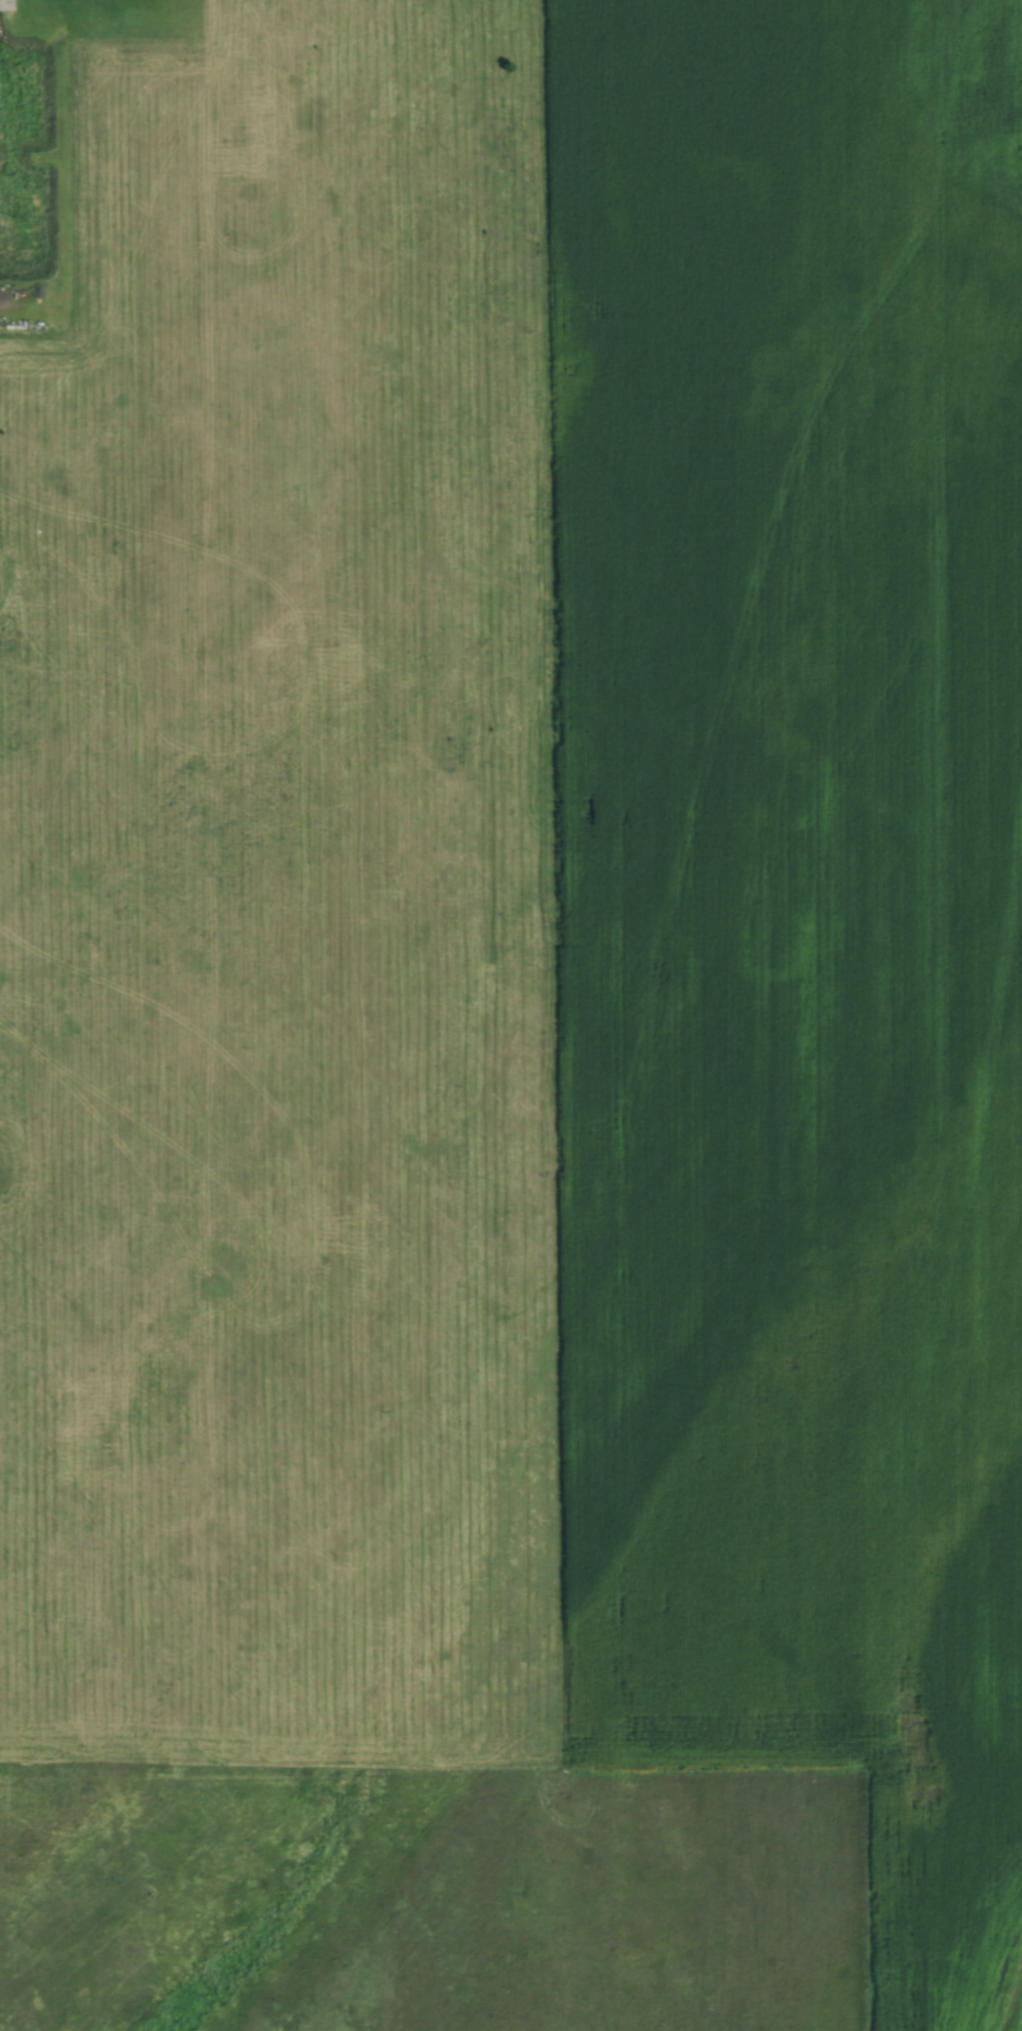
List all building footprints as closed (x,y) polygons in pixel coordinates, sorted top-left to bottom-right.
[(10,10),(10,0),(0,0),(0,10),(10,10)]
